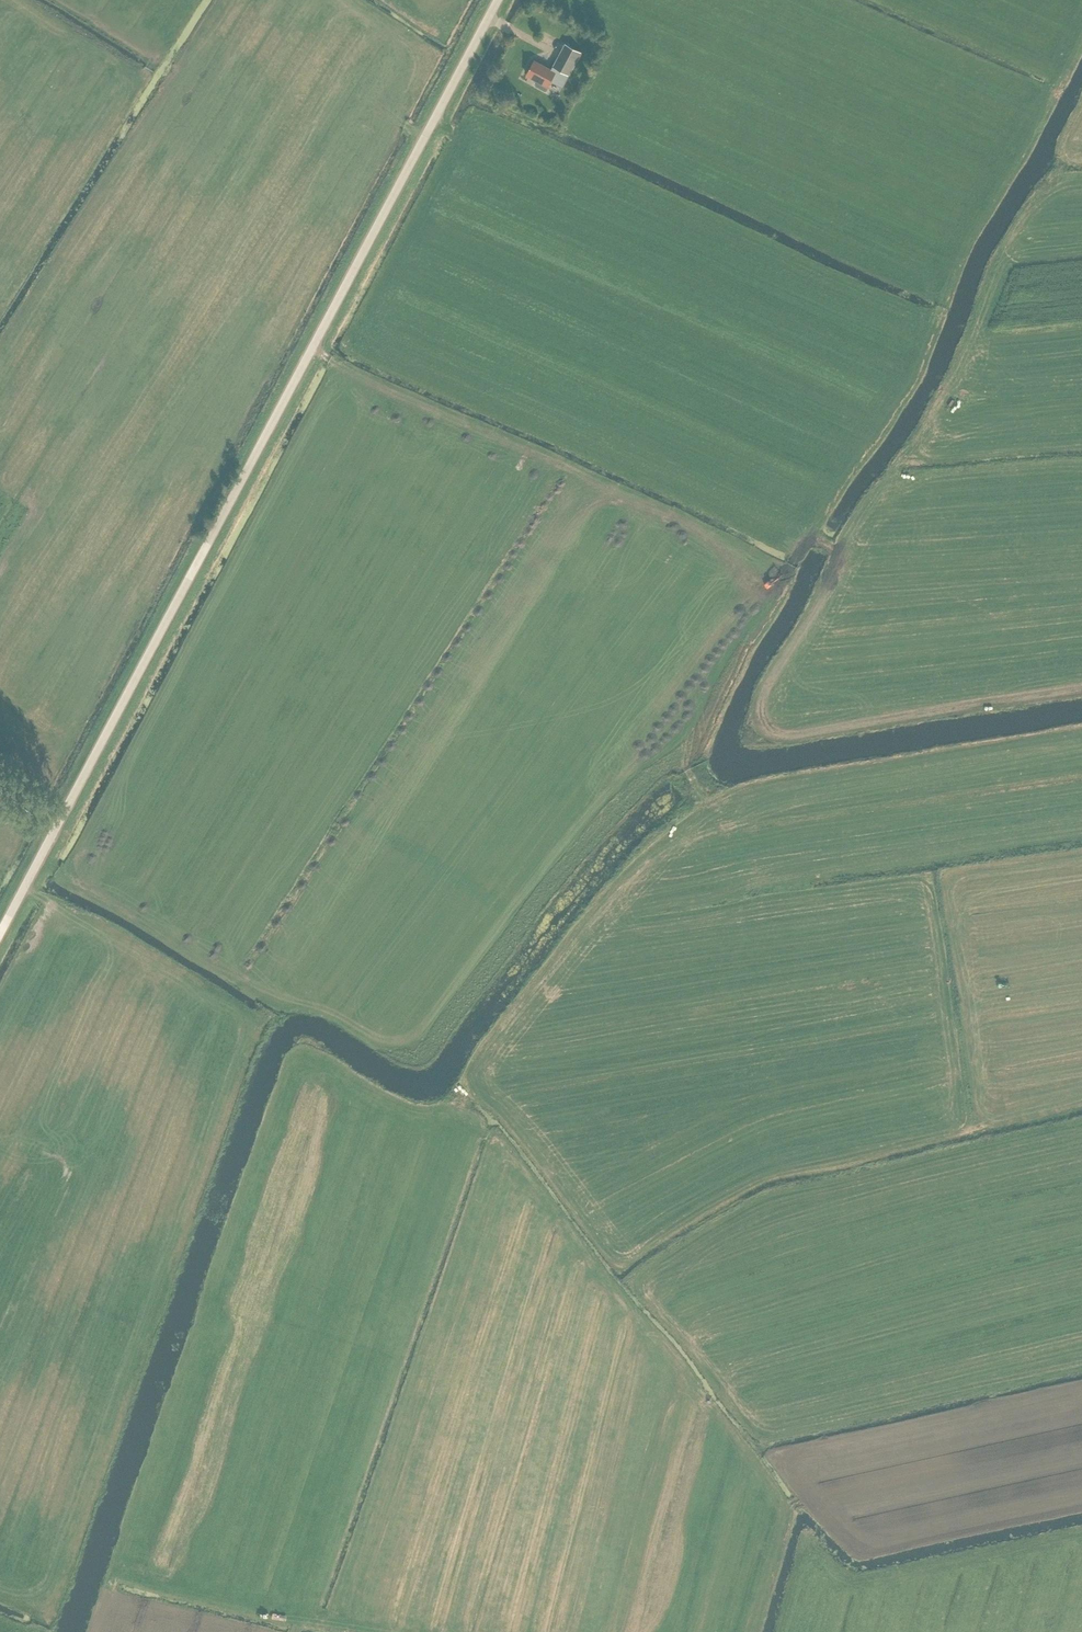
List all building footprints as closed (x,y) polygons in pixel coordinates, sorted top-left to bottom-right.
[(563,88),(583,52),(566,43),(551,70),(534,61),(526,74),(548,86),(551,81),(563,88)]
